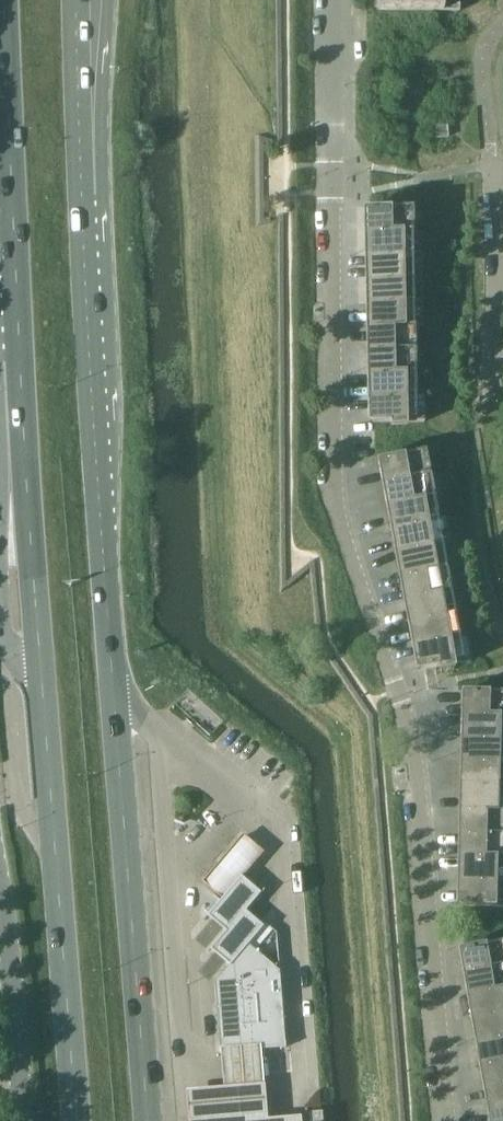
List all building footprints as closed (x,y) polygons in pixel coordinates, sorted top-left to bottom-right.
[(379,10),(460,11),(460,0),(379,0),(379,10)] [(437,138),(450,137),(448,124),(435,125),(437,138)] [(370,208),(364,208),(364,233),(371,232),(414,232),(414,207),(370,208)] [(371,232),(364,233),(365,256),(371,256),(415,255),(415,254),(414,232),(371,232)] [(371,256),(365,256),(365,280),(372,280),(422,279),(422,254),(415,254),(415,255),(371,256)] [(372,280),(365,280),(366,303),(372,303),(423,302),(422,279),(372,280)] [(372,303),(366,303),(366,327),(373,327),(416,326),(416,327),(423,327),(423,302),(372,303)] [(373,327),(366,327),(367,351),(373,351),(417,350),(416,327),(416,326),(373,327)] [(373,351),(367,351),(367,374),(374,374),(417,373),(417,350),(373,351)] [(374,374),(367,374),(368,398),(374,398),(418,397),(418,396),(417,373),(374,374)] [(374,398),(368,398),(368,423),(374,423),(392,422),(392,426),(408,426),(408,422),(425,422),(425,396),(418,396),(418,397),(374,398)] [(384,458),(377,459),(382,483),(388,482),(431,474),(427,450),(384,458)] [(388,482),(382,483),(386,506),(392,505),(436,497),(431,474),(388,482)] [(392,505),(386,506),(390,530),(397,529),(440,521),(440,519),(436,497),(392,505)] [(397,529),(390,530),(395,553),(401,552),(444,544),(444,545),(451,544),(446,518),(440,519),(440,521),(397,529)] [(401,552),(395,553),(399,576),(405,575),(448,567),(444,545),(444,544),(401,552)] [(405,575),(399,576),(403,599),(410,598),(453,590),(448,567),(405,575)] [(410,598),(403,599),(408,623),(414,622),(457,614),(453,590),(410,598)] [(414,622),(408,623),(412,646),(418,645),(461,637),(461,635),(457,614),(414,622)] [(418,645),(412,646),(416,671),(423,669),(424,669),(435,667),(440,666),(441,670),(456,667),(455,663),(473,660),(471,651),(468,635),(468,634),(461,635),(461,637),(418,645)] [(461,715),(467,715),(502,716),(502,691),(468,690),(462,690),(461,715)] [(461,739),(467,739),(502,740),(502,716),(467,715),(461,715),(461,739)] [(460,762),(466,762),(502,763),(502,740),(467,739),(461,739),(460,762)] [(459,786),(466,786),(501,787),(502,787),(502,763),(466,762),(460,762),(459,786)] [(459,810),(465,810),(500,811),(502,811),(502,787),(501,787),(466,786),(459,786),(459,810)] [(458,833),(464,833),(499,834),(502,834),(502,811),(500,811),(465,810),(459,810),(458,833)] [(262,848),(243,831),(202,879),(221,895),(262,848)] [(458,857),(464,857),(495,858),(502,858),(502,834),(499,834),(464,833),(458,833),(458,857)] [(457,880),(463,881),(495,881),(502,882),(502,858),(495,858),(464,857),(458,857),(457,880)] [(241,878),(209,916),(212,919),(223,928),(227,931),(212,949),(215,952),(226,962),(229,965),(215,982),(217,1010),(220,1053),(225,1053),(225,1051),(223,1051),(223,1047),(282,1042),(283,1047),(280,1047),(281,1048),(286,1048),(279,970),(247,944),(262,926),(259,923),(248,914),(244,911),(259,893),(256,890),(245,881),(241,878)] [(456,905),(463,906),(502,907),(502,882),(495,881),(463,881),(457,880),(456,905)] [(458,948),(462,973),(469,972),(502,966),(502,940),(464,947),(458,948)] [(462,973),(467,996),(473,995),(502,990),(502,966),(469,972),(462,973)] [(467,996),(471,1020),(477,1018),(502,1014),(502,990),(473,995),(467,996)] [(471,1020),(475,1043),(481,1042),(502,1038),(502,1014),(477,1018),(471,1020)] [(475,1043),(479,1066),(485,1065),(502,1062),(502,1038),(481,1042),(475,1043)] [(189,1120),(270,1120),(263,1047),(226,1050),(226,1089),(186,1092),(189,1120)] [(479,1066),(483,1090),(489,1088),(502,1086),(502,1062),(485,1065),(479,1066)] [(483,1090),(487,1113),(493,1112),(502,1110),(502,1086),(489,1088),(483,1090)] [(487,1113),(488,1120),(502,1120),(502,1110),(493,1112),(487,1113)] [(310,1112),(310,1120),(323,1120),(323,1111),(310,1112)]
